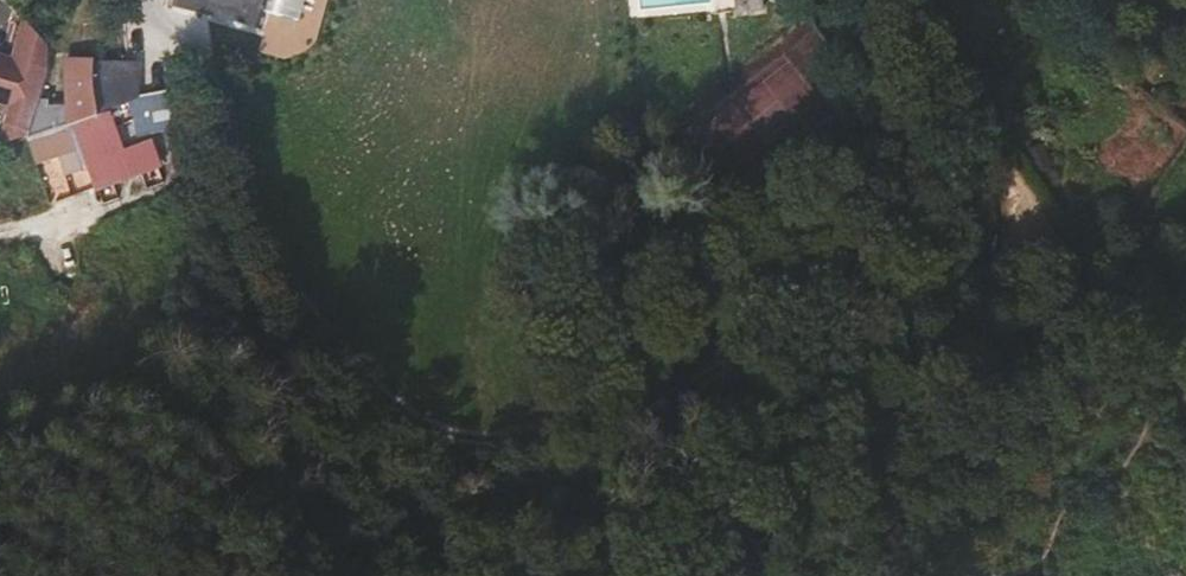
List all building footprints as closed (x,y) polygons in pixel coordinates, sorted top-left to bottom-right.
[(156,14),(235,40),(241,21),(248,0),(160,0),(156,14)] [(290,0),(248,0),(241,21),(279,33),(290,0)] [(23,23),(11,67),(0,65),(0,112),(4,113),(0,132),(0,145),(30,148),(48,79),(48,55),(23,23)] [(63,136),(92,125),(92,65),(65,64),(63,136)] [(92,125),(75,131),(102,200),(166,175),(153,142),(124,154),(110,118),(92,125)] [(56,157),(37,163),(45,183),(64,176),(56,157)]
